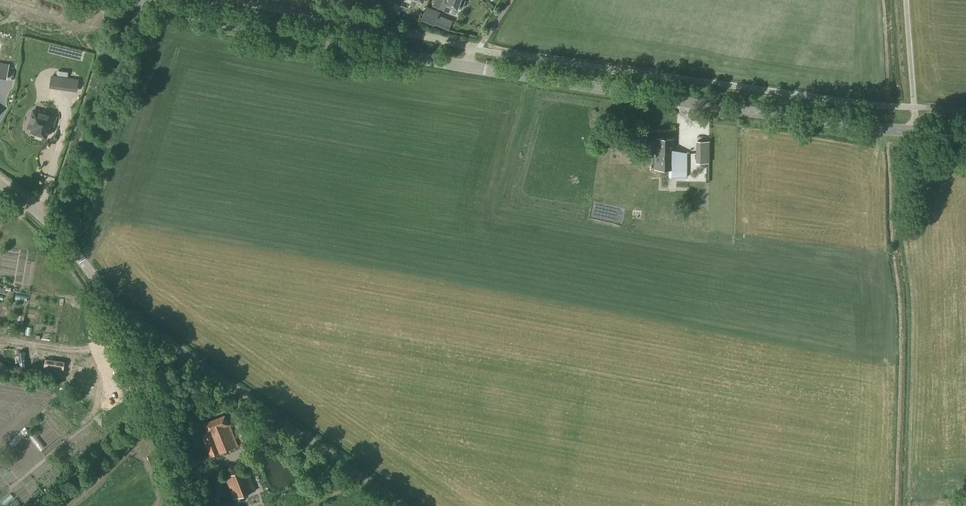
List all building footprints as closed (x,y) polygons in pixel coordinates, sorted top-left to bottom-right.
[(432,6),(448,12),(450,6),(457,9),(457,7),(461,9),(465,1),(462,0),(435,0),(432,6)] [(434,26),(440,12),(426,7),(421,20),(434,26)] [(0,74),(0,77),(6,78),(9,64),(2,63),(0,74)] [(72,84),(78,85),(78,79),(63,77),(62,89),(71,90),(72,84)] [(52,132),(57,117),(34,109),(30,122),(35,124),(33,128),(32,132),(47,137),(49,131),(52,132)] [(635,132),(635,125),(614,122),(613,130),(635,132)] [(655,155),(655,170),(675,170),(679,170),(678,172),(686,172),(687,165),(686,165),(686,153),(676,153),(676,155),(673,155),(674,139),(656,138),(656,155),(655,155)] [(709,149),(697,149),(697,163),(709,163),(709,149)] [(0,355),(0,376),(33,381),(37,352),(1,346),(0,355)] [(37,352),(33,381),(69,386),(74,358),(37,352)] [(228,425),(224,415),(204,424),(207,432),(202,434),(211,457),(238,446),(232,431),(228,425)] [(37,434),(33,437),(45,451),(49,447),(37,434)] [(233,500),(256,491),(247,468),(224,477),(233,500)]
